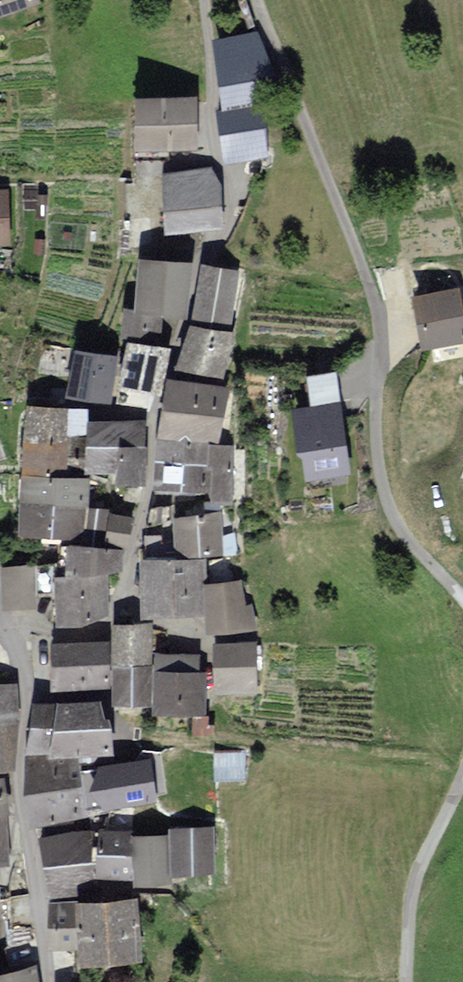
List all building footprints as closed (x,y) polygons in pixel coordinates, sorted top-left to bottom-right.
[(35,0),(0,0),(0,13),(35,1),(35,0)] [(224,103),(274,95),(253,34),(215,40),(224,103)] [(195,99),(137,98),(137,146),(195,147),(195,99)] [(264,154),(259,106),(221,110),(226,158),(264,154)] [(219,187),(209,170),(165,173),(169,229),(221,226),(219,187)] [(190,264),(141,259),(136,309),(185,314),(190,264)] [(238,273),(203,266),(194,317),(229,324),(238,273)] [(415,298),(425,348),(462,341),(462,318),(457,289),(415,298)] [(169,318),(125,311),(121,336),(165,342),(169,318)] [(230,335),(190,325),(181,366),(220,375),(230,335)] [(164,365),(167,350),(130,342),(120,384),(153,391),(159,364),(164,365)] [(114,358),(77,352),(70,395),(107,401),(114,358)] [(225,388),(166,382),(161,439),(220,445),(225,388)] [(348,473),(338,405),(294,411),(300,454),(303,454),(307,478),(348,473)] [(28,406),(26,438),(67,440),(67,438),(67,434),(85,435),(86,421),(87,410),(28,406)] [(85,435),(83,470),(119,472),(120,445),(146,447),(147,424),(86,421),(85,435)] [(67,440),(26,438),(24,474),(65,476),(66,467),(67,440)] [(82,439),(67,438),(67,440),(66,467),(81,467),(82,439)] [(220,445),(161,439),(159,460),(214,465),(211,491),(210,499),(228,500),(233,447),(220,445)] [(118,481),(144,483),(146,447),(120,445),(119,472),(118,481)] [(159,460),(156,485),(211,491),(214,465),(159,460)] [(65,476),(24,474),(22,502),(84,506),(85,477),(65,476)] [(101,538),(103,507),(84,506),(22,502),(20,534),(82,537),(101,538)] [(131,519),(112,515),(107,541),(125,545),(131,519)] [(176,519),(177,557),(202,556),(235,554),(234,535),(221,536),(220,517),(176,519)] [(66,564),(67,575),(105,574),(121,573),(120,548),(66,550),(66,564)] [(205,612),(202,556),(177,557),(143,558),(145,614),(205,612)] [(56,588),(56,575),(67,575),(66,564),(3,567),(5,606),(36,604),(36,589),(56,588)] [(107,617),(106,591),(105,574),(67,575),(56,575),(56,588),(57,624),(83,623),(83,618),(100,617),(107,617)] [(252,633),(250,607),(243,608),(241,583),(206,586),(211,636),(252,633)] [(147,625),(114,625),(115,703),(148,702),(147,625)] [(107,642),(52,644),(53,688),(108,687),(107,642)] [(255,644),(211,646),(213,696),(257,694),(255,644)] [(204,653),(152,653),(153,715),(204,715),(204,653)] [(0,684),(0,722),(14,721),(12,684),(0,684)] [(33,705),(26,754),(75,756),(110,753),(108,720),(100,720),(100,718),(98,700),(62,703),(56,703),(33,705)] [(14,721),(0,722),(0,769),(16,769),(14,721)] [(144,751),(136,761),(100,766),(100,769),(82,772),(87,808),(104,806),(105,808),(155,801),(154,795),(166,794),(161,755),(144,751)] [(73,819),(80,819),(75,756),(26,754),(25,793),(26,798),(70,793),(73,819)] [(244,777),(243,754),(217,754),(218,778),(244,777)] [(26,798),(31,822),(73,819),(70,793),(26,798)] [(210,828),(172,830),(174,872),(212,870),(210,828)] [(130,833),(101,831),(98,873),(127,875),(130,833)] [(84,832),(43,838),(52,896),(92,890),(84,832)] [(164,836),(135,838),(137,882),(167,880),(164,836)] [(102,902),(78,903),(82,961),(138,958),(134,900),(112,901),(102,902)] [(70,902),(50,903),(51,945),(71,945),(70,902)] [(0,977),(0,981),(32,981),(30,971),(0,977)]
